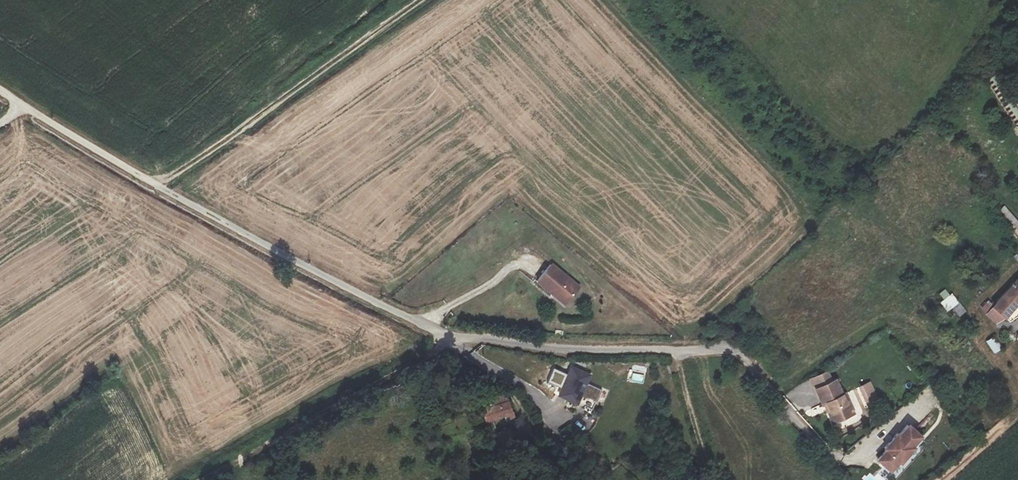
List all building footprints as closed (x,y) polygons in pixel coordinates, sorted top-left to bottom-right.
[(1006,205),(998,211),(1017,237),(1017,221),(1006,205)] [(572,287),(545,265),(530,281),(544,294),(547,291),(559,302),(572,287)] [(987,314),(997,323),(1005,315),(1006,316),(1017,302),(1017,278),(987,314)] [(965,311),(947,288),(937,296),(955,319),(965,311)] [(979,308),(984,314),(993,306),(988,300),(979,308)] [(934,329),(944,319),(936,310),(930,314),(928,313),(924,316),(934,329)] [(986,341),(994,354),(1002,350),(994,336),(986,341)] [(589,374),(571,367),(558,395),(577,403),(589,374)] [(642,384),(643,373),(630,372),(628,382),(642,384)] [(842,374),(821,382),(827,398),(832,396),(835,404),(832,405),(837,417),(859,409),(854,397),(851,398),(848,390),(842,374)] [(514,416),(505,390),(478,401),(484,420),(503,414),(505,420),(514,416)] [(596,412),(589,408),(583,418),(590,422),(596,412)] [(889,446),(880,456),(892,467),(901,458),(903,459),(916,445),(915,444),(924,434),(912,423),(903,432),(901,431),(887,445),(889,446)] [(515,442),(509,428),(491,435),(496,449),(515,442)] [(566,450),(576,441),(566,429),(556,439),(566,450)] [(870,472),(861,479),(887,479),(880,471),(873,476),(870,472)]
